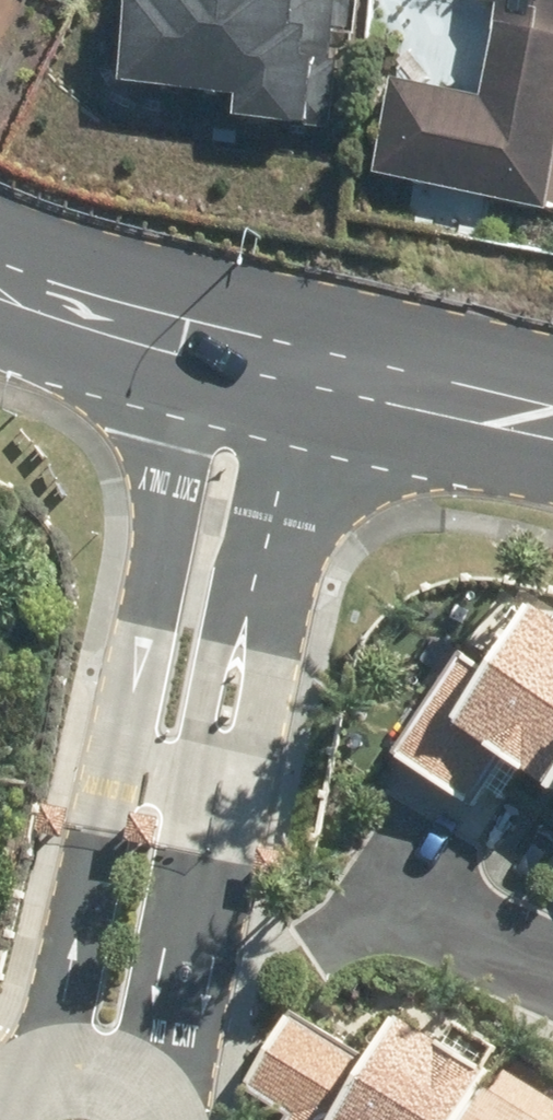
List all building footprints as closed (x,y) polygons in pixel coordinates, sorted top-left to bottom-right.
[(338,14),(339,0),(127,0),(119,95),(227,103),(224,140),(304,146),(307,110),(312,43),(293,42),(296,10),(338,14)] [(552,191),(552,0),(482,0),(480,11),(498,14),(480,105),(390,87),(371,183),(548,217),(552,191)] [(542,603),(497,670),(465,649),(394,754),(476,809),(513,752),(552,777),(552,611),(542,603)] [(282,1021),(240,1095),(278,1116),(276,1119),(520,1119),(474,1094),(483,1078),(370,1015),(346,1057),(282,1021)]
